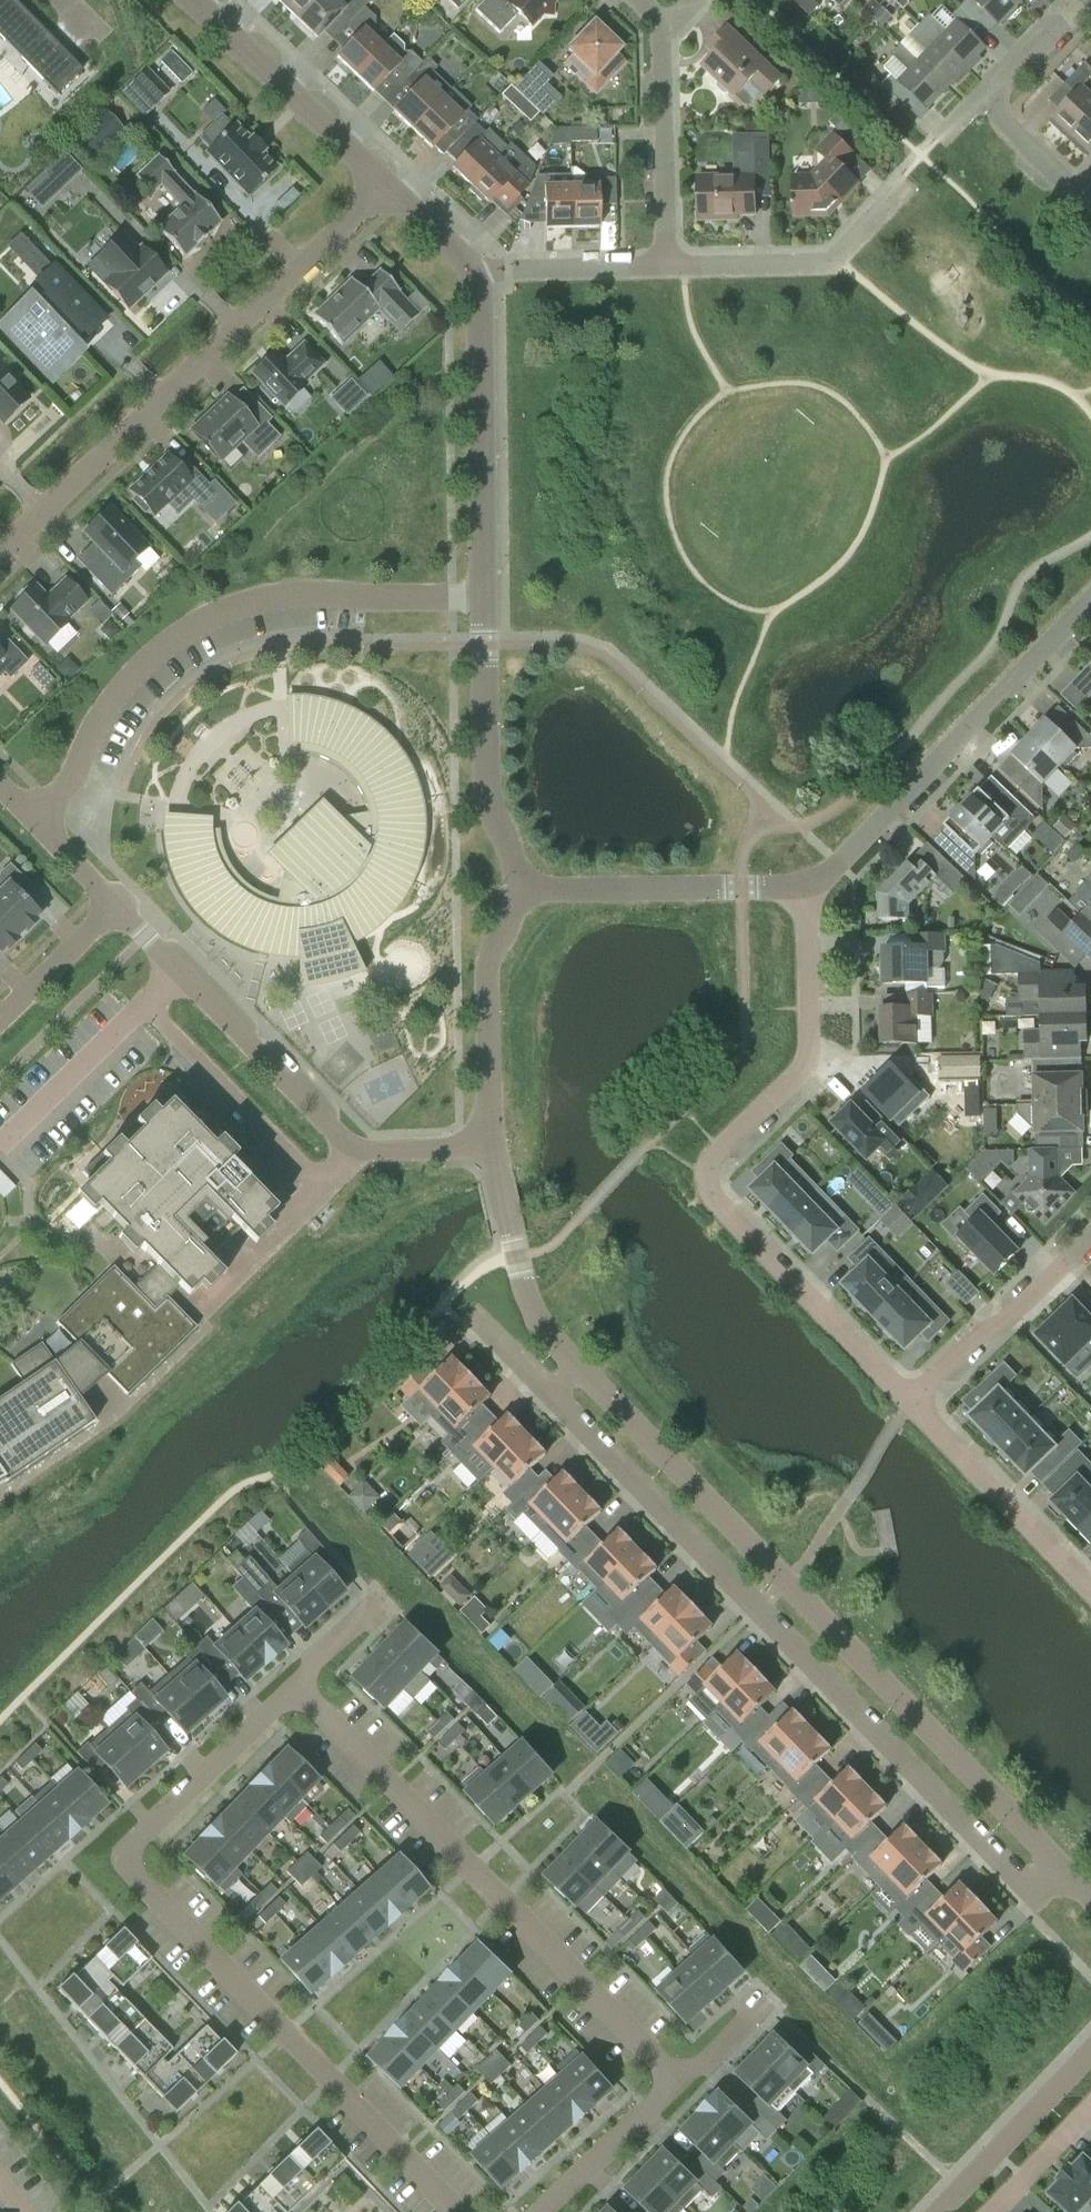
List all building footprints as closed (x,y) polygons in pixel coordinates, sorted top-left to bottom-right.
[(318,0),(275,0),(274,1),(297,22),(318,0)] [(348,26),(364,10),(368,5),(363,0),(340,0),(336,4),(332,0),(318,0),(297,22),(316,41),(337,18),(347,27),(348,26)] [(458,9),(467,0),(448,0),(458,9)] [(474,13),(499,36),(518,16),(531,28),(542,16),(552,16),(552,5),(557,0),(486,0),(474,13)] [(810,16),(819,6),(813,0),(793,0),(810,16)] [(910,3),(906,0),(894,0),(904,10),(910,3)] [(1019,3),(1016,0),(973,0),(999,25),(1019,3)] [(21,49),(33,36),(0,6),(0,41),(7,34),(21,49)] [(381,49),(381,48),(371,39),(375,34),(375,20),(364,10),(348,26),(358,36),(336,60),(354,77),(381,49)] [(920,25),(967,68),(986,47),(963,26),(954,37),(930,14),(920,25)] [(595,96),(614,75),(605,66),(620,50),(593,25),(568,51),(571,55),(562,64),(595,96)] [(947,89),(967,68),(920,25),(901,45),(947,89)] [(765,96),(781,80),(726,28),(715,40),(722,47),(703,67),(735,98),(750,82),(765,96)] [(406,81),(421,65),(410,54),(403,54),(403,46),(392,36),(381,48),(381,49),(354,77),(373,95),(395,71),(406,81)] [(928,109),(947,89),(901,45),(891,55),(894,58),(884,69),(891,76),(883,85),(906,107),(915,97),(928,109)] [(42,81),(56,96),(81,71),(67,57),(42,81)] [(412,132),(443,100),(442,99),(450,89),(433,73),(437,69),(426,60),(421,65),(406,81),(405,82),(414,92),(393,114),(412,132)] [(1090,114),(1090,99),(1080,89),(1090,77),(1090,71),(1084,64),(1063,86),(1073,95),(1052,117),(1071,135),(1090,114)] [(155,105),(169,93),(146,68),(133,80),(155,105)] [(530,106),(546,89),(530,74),(514,91),(530,106)] [(511,105),(519,97),(509,87),(501,95),(511,105)] [(456,145),(462,138),(474,125),(477,122),(467,112),(461,118),(443,100),(412,132),(431,151),(446,135),(456,145)] [(92,159),(123,129),(105,110),(74,140),(92,159)] [(1071,135),(1090,153),(1090,152),(1090,114),(1071,135)] [(233,128),(222,116),(199,138),(210,149),(207,153),(248,196),(277,168),(263,153),(265,151),(256,141),(254,143),(237,125),(233,128)] [(836,116),(830,122),(836,128),(842,122),(836,116)] [(470,187),(497,159),(496,158),(506,148),(489,131),(485,136),(474,125),(462,138),(472,148),(452,170),(470,187)] [(570,144),(596,144),(596,129),(570,130),(570,144)] [(858,138),(850,130),(842,138),(850,146),(858,138)] [(698,222),(725,221),(725,217),(756,216),(755,168),(770,168),(769,134),(732,135),(733,177),(698,178),(698,222)] [(795,218),(829,217),(859,185),(841,169),(853,156),(832,136),(817,152),(826,160),(811,176),(794,177),(795,218)] [(193,196),(172,174),(173,172),(159,157),(137,178),(152,193),(161,185),(182,207),(158,230),(184,257),(197,245),(208,235),(207,234),(221,222),(195,195),(193,196)] [(497,159),(470,187),(488,205),(515,177),(528,189),(533,175),(518,160),(509,170),(497,159)] [(571,169),(571,176),(572,230),(599,229),(598,188),(600,188),(600,177),(584,177),(575,169),(571,169)] [(546,231),(572,230),(571,176),(537,177),(528,200),(545,200),(546,231)] [(28,195),(41,209),(59,192),(46,178),(28,195)] [(137,251),(122,234),(96,259),(111,276),(103,283),(128,309),(142,296),(143,296),(152,288),(152,287),(166,274),(141,247),(137,251)] [(86,338),(104,321),(52,266),(34,283),(44,294),(5,331),(37,364),(47,355),(57,366),(78,346),(68,335),(76,327),(86,338)] [(314,315),(313,316),(341,346),(343,345),(342,345),(378,310),(400,333),(419,314),(406,301),(398,293),(399,292),(380,271),(379,272),(379,273),(361,290),(351,280),(350,281),(351,281),(314,316),(314,315)] [(322,365),(303,345),(284,363),(275,353),(252,375),(262,386),(259,389),(271,401),(274,398),(283,407),(305,385),(303,383),(322,365)] [(379,360),(357,378),(370,395),(393,377),(379,360)] [(3,423),(28,400),(11,383),(0,371),(0,420),(3,423)] [(345,415),(366,396),(349,378),(329,397),(345,415)] [(251,421),(228,397),(191,433),(218,462),(249,433),(265,450),(278,437),(257,415),(251,421)] [(164,458),(130,491),(136,497),(132,500),(145,514),(148,510),(154,517),(167,505),(185,487),(196,498),(217,521),(238,501),(216,477),(212,481),(207,485),(189,466),(182,472),(167,456),(164,458)] [(110,596),(140,568),(133,561),(147,548),(110,509),(84,534),(105,556),(88,572),(110,596)] [(86,602),(65,581),(46,599),(35,587),(32,590),(30,588),(27,588),(19,596),(19,599),(21,601),(11,610),(44,646),(69,622),(67,620),(86,602)] [(120,622),(128,614),(119,604),(111,612),(120,622)] [(3,672),(9,679),(26,663),(6,641),(0,646),(0,675),(3,672)] [(1080,677),(1090,687),(1090,665),(1080,677)] [(48,695),(59,684),(49,673),(38,684),(48,695)] [(403,761),(400,756),(392,745),(382,735),(378,731),(367,722),(355,715),(350,712),(345,710),(344,710),(340,708),(334,706),(321,702),(308,700),(287,700),(287,703),(287,712),(288,738),(290,738),(300,738),(300,744),(311,745),(309,754),(308,754),(319,757),(328,761),(336,766),(344,772),(351,780),(357,788),(361,796),(365,805),(367,814),(339,819),(338,819),(323,804),(321,806),(315,812),(312,814),(306,821),(304,823),(297,829),(295,831),(288,838),(286,840),(279,846),(277,848),(271,855),(269,856),(283,872),(277,901),(269,898),(259,894),(251,889),(243,883),(237,876),(231,868),(226,860),(222,851),(220,840),(219,840),(219,841),(210,842),(209,831),(165,833),(166,837),(167,851),(170,864),(172,870),(174,874),(174,875),(176,880),(179,885),(186,897),(194,908),(198,913),(207,923),(218,931),(223,935),(227,938),(228,938),(232,940),(238,943),(250,949),(263,952),(267,953),(269,948),(271,949),(283,950),(296,951),(301,951),(314,949),(314,950),(315,954),(317,963),(318,967),(319,976),(321,984),(339,979),(344,978),(361,971),(362,974),(363,974),(363,973),(361,967),(359,964),(353,951),(351,947),(349,943),(351,942),(363,936),(374,928),(379,924),(382,920),(383,920),(386,916),(391,912),(399,901),(406,890),(409,884),(414,871),(418,858),(420,852),(420,847),(421,846),(421,842),(422,835),(422,822),(420,808),(419,802),(416,789),(411,776),(408,770),(406,766),(406,765),(403,761)] [(1061,768),(1078,751),(1090,750),(1090,738),(1080,727),(1067,739),(1048,721),(1030,739),(1061,768)] [(1044,786),(1061,768),(1030,739),(1013,757),(1033,777),(1021,789),(1044,812),(1044,786)] [(963,810),(994,839),(1011,821),(1036,820),(1013,798),(1001,811),(980,791),(963,810)] [(977,857),(994,839),(963,810),(945,828),(964,846),(952,859),(977,882),(977,857)] [(1054,829),(1065,839),(1077,826),(1065,816),(1054,829)] [(1053,853),(1064,841),(1044,822),(1032,834),(1053,853)] [(910,865),(881,896),(881,923),(910,922),(910,907),(931,885),(930,884),(937,877),(922,862),(915,870),(910,865)] [(956,894),(968,881),(949,864),(937,877),(956,894)] [(20,935),(24,931),(26,933),(36,922),(35,920),(39,916),(18,894),(28,885),(9,866),(0,875),(0,876),(0,877),(0,914),(20,935)] [(1078,893),(1090,906),(1090,880),(1078,893)] [(998,887),(987,899),(1000,910),(1010,899),(998,887)] [(1084,917),(1075,927),(1060,912),(1039,933),(1077,969),(1088,958),(1090,961),(1090,924),(1084,917)] [(20,935),(0,914),(0,953),(1,954),(5,949),(7,951),(18,941),(16,939),(20,935)] [(915,950),(884,951),(884,956),(885,986),(906,986),(927,985),(928,985),(928,968),(938,968),(940,967),(942,966),(944,964),(945,962),(946,960),(946,953),(946,936),(915,937),(915,950)] [(1026,1018),(1043,1018),(1087,1017),(1087,990),(1075,990),(1075,974),(1042,974),(1042,964),(996,946),(991,946),(992,976),(1021,975),(1022,1004),(1026,1004),(1026,1018)] [(884,1046),(920,1045),(934,1045),(932,996),(907,997),(908,1010),(883,1010),(884,1046)] [(1006,1013),(1020,1013),(1021,996),(1007,996),(1006,1013)] [(1088,1043),(1087,1017),(1043,1018),(1043,1034),(1027,1034),(1027,1061),(1082,1060),(1081,1044),(1088,1043)] [(983,1094),(983,1056),(943,1057),(944,1080),(968,1080),(969,1094),(983,1094)] [(1036,1107),(1090,1105),(1089,1092),(1084,1092),(1083,1061),(1035,1062),(1036,1107)] [(899,1129),(931,1098),(913,1080),(909,1085),(892,1068),(865,1094),(899,1129)] [(157,1266),(180,1288),(268,1202),(231,1165),(163,1095),(82,1173),(147,1238),(139,1246),(157,1266)] [(1037,1151),(1063,1150),(1063,1135),(1085,1134),(1085,1119),(1090,1119),(1090,1105),(1036,1107),(1037,1151)] [(887,1124),(878,1133),(853,1107),(848,1112),(845,1110),(837,1118),(840,1120),(834,1126),(869,1162),(880,1151),(891,1162),(908,1145),(887,1124)] [(1002,1148),(1010,1139),(1000,1130),(992,1138),(1002,1148)] [(773,1212),(784,1224),(808,1201),(780,1172),(794,1158),(783,1146),(755,1174),(763,1183),(753,1192),(764,1203),(764,1204),(773,1213),(773,1212)] [(1063,1150),(1037,1151),(1033,1151),(1034,1175),(1037,1178),(1019,1196),(1047,1223),(1074,1195),(1061,1182),(1060,1151),(1063,1151),(1063,1150)] [(3,1199),(15,1188),(0,1173),(0,1196),(3,1199)] [(916,1186),(901,1201),(917,1218),(932,1203),(916,1186)] [(1018,1253),(991,1225),(1002,1214),(983,1195),(964,1213),(973,1223),(958,1237),(994,1275),(1018,1253)] [(836,1230),(808,1201),(784,1224),(795,1235),(794,1236),(803,1245),(804,1244),(815,1256),(831,1240),(841,1251),(860,1233),(847,1219),(836,1230)] [(896,1205),(880,1220),(898,1238),(913,1223),(896,1205)] [(843,1286),(874,1318),(898,1292),(868,1261),(879,1250),(870,1240),(849,1259),(860,1270),(843,1286)] [(95,1285),(56,1323),(77,1345),(55,1363),(54,1364),(41,1344),(12,1364),(10,1365),(23,1384),(0,1400),(0,1481),(3,1479),(6,1483),(94,1422),(78,1398),(106,1374),(127,1395),(196,1328),(168,1299),(180,1288),(157,1266),(134,1289),(113,1268),(95,1285)] [(967,1305),(979,1294),(958,1273),(946,1284),(967,1305)] [(898,1292),(874,1318),(905,1350),(921,1333),(928,1341),(949,1322),(939,1312),(928,1322),(898,1292)] [(1073,1301),(1056,1317),(1053,1320),(1036,1336),(1066,1367),(1090,1342),(1090,1320),(1073,1301)] [(432,1417),(474,1377),(462,1365),(460,1366),(453,1358),(431,1379),(422,1370),(403,1388),(412,1398),(413,1397),(432,1417)] [(977,1391),(988,1402),(971,1418),(987,1435),(984,1438),(993,1448),(997,1445),(999,1448),(1027,1421),(1035,1413),(1008,1385),(1016,1377),(1004,1364),(977,1391)] [(459,1447),(478,1428),(469,1418),(490,1397),(483,1389),(485,1388),(474,1377),(432,1417),(450,1436),(443,1443),(452,1453),(459,1447)] [(495,1467),(527,1436),(521,1429),(523,1427),(512,1416),(510,1417),(508,1416),(487,1437),(478,1428),(459,1447),(468,1456),(476,1447),(495,1467)] [(1081,1445),(1069,1433),(1053,1448),(1027,1421),(999,1448),(1000,1449),(997,1452),(1007,1462),(1010,1459),(1026,1476),(1039,1464),(1050,1475),(1081,1445)] [(508,1510),(533,1486),(524,1476),(545,1456),(544,1454),(546,1452),(535,1441),(533,1442),(527,1436),(495,1467),(514,1486),(505,1494),(514,1504),(507,1510),(508,1510)] [(1082,1533),(1090,1524),(1090,1491),(1089,1489),(1090,1487),(1090,1465),(1082,1456),(1058,1479),(1069,1490),(1054,1504),(1082,1533)] [(543,1532),(582,1494),(576,1487),(578,1485),(567,1474),(565,1475),(563,1474),(542,1495),(533,1486),(508,1510),(517,1520),(524,1512),(543,1532)] [(347,1496),(364,1513),(380,1496),(364,1479),(347,1496)] [(569,1562),(588,1543),(579,1534),(601,1513),(600,1512),(602,1510),(590,1498),(589,1500),(582,1494),(543,1532),(561,1551),(560,1552),(569,1562)] [(396,1513),(382,1529),(402,1547),(417,1530),(396,1513)] [(1082,1533),(1090,1542),(1090,1524),(1082,1533)] [(598,1589),(638,1551),(632,1545),(633,1543),(622,1531),(620,1533),(619,1532),(597,1553),(588,1543),(569,1562),(579,1571),(580,1570),(598,1589)] [(541,1532),(532,1542),(546,1554),(555,1545),(541,1532)] [(294,1578),(324,1612),(325,1611),(324,1610),(343,1593),(323,1570),(333,1561),(315,1540),(304,1550),(306,1552),(287,1570),(294,1578)] [(421,1545),(409,1556),(431,1578),(450,1560),(441,1550),(433,1558),(421,1545)] [(618,1625),(644,1600),(635,1592),(657,1571),(655,1569),(657,1567),(646,1556),(644,1558),(638,1551),(598,1589),(617,1609),(609,1616),(618,1625)] [(279,1591),(250,1558),(235,1572),(255,1594),(273,1614),(284,1605),(304,1628),(323,1611),(324,1612),(294,1578),(279,1591)] [(457,1606),(472,1596),(455,1574),(441,1584),(457,1606)] [(182,1592),(194,1605),(203,1597),(192,1584),(182,1592)] [(653,1647),(695,1606),(684,1595),(682,1597),(675,1589),(653,1610),(644,1600),(618,1625),(628,1635),(635,1628),(653,1647)] [(263,1623),(273,1614),(255,1594),(245,1603),(254,1613),(234,1631),(265,1664),(283,1649),(282,1648),(284,1646),(263,1623)] [(493,1625),(477,1598),(463,1606),(478,1633),(493,1625)] [(695,1606),(653,1647),(672,1666),(671,1667),(681,1677),(700,1658),(691,1649),(712,1628),(705,1620),(707,1618),(695,1606)] [(148,1619),(116,1658),(128,1667),(159,1628),(148,1619)] [(389,1642),(388,1643),(389,1644),(419,1673),(429,1663),(437,1670),(445,1662),(437,1654),(407,1625),(390,1643),(389,1642)] [(264,1665),(265,1664),(234,1631),(215,1648),(206,1637),(195,1647),(214,1667),(224,1658),(244,1681),(263,1664),(264,1665)] [(372,1659),(371,1660),(373,1661),(372,1662),(402,1691),(412,1701),(429,1682),(419,1673),(389,1644),(374,1660),(372,1659)] [(204,1677),(214,1667),(195,1647),(185,1656),(194,1667),(175,1683),(168,1675),(168,1676),(205,1717),(206,1717),(205,1716),(224,1699),(204,1677)] [(707,1666),(688,1684),(697,1694),(695,1695),(696,1696),(689,1703),(707,1720),(716,1711),(717,1712),(759,1672),(747,1660),(745,1662),(743,1660),(737,1654),(723,1668),(716,1675),(707,1666)] [(386,1708),(402,1691),(372,1662),(356,1679),(366,1688),(364,1690),(374,1701),(376,1698),(386,1708)] [(759,1672),(717,1712),(735,1731),(734,1732),(743,1742),(763,1724),(753,1714),(775,1693),(767,1685),(769,1683),(759,1672)] [(205,1718),(205,1717),(168,1676),(148,1693),(140,1684),(130,1693),(154,1720),(164,1711),(185,1734),(204,1717),(205,1718)] [(552,1690),(545,1683),(535,1693),(542,1700),(552,1690)] [(471,1709),(481,1699),(474,1692),(464,1701),(471,1709)] [(144,1730),(154,1720),(130,1693),(136,1700),(125,1709),(127,1712),(108,1729),(146,1770),(145,1769),(164,1752),(144,1730)] [(481,1699),(471,1709),(477,1716),(487,1706),(481,1699)] [(763,1724),(743,1742),(752,1752),(754,1751),(772,1770),(812,1731),(805,1725),(807,1723),(796,1711),(794,1713),(793,1712),(771,1733),(763,1724)] [(438,1723),(444,1729),(455,1720),(448,1713),(438,1723)] [(593,1720),(585,1713),(570,1727),(578,1735),(593,1720)] [(435,1739),(444,1729),(438,1723),(428,1732),(435,1739)] [(448,1734),(455,1741),(465,1731),(458,1724),(448,1734)] [(145,1771),(146,1770),(108,1729),(89,1746),(87,1744),(76,1753),(94,1774),(105,1765),(125,1787),(144,1770),(145,1771)] [(812,1731),(772,1770),(791,1789),(789,1790),(799,1800),(818,1781),(809,1772),(830,1751),(829,1750),(831,1748),(820,1736),(818,1738),(812,1731)] [(446,1750),(455,1741),(448,1734),(439,1743),(446,1750)] [(24,1754),(31,1761),(41,1751),(34,1744),(24,1754)] [(524,1744),(504,1761),(532,1793),(532,1792),(533,1794),(535,1793),(534,1791),(552,1775),(524,1744)] [(608,1760),(619,1777),(636,1766),(625,1749),(608,1760)] [(270,1768),(301,1797),(316,1781),(306,1771),(309,1769),(298,1759),(296,1761),(286,1752),(270,1768)] [(21,1771),(31,1761),(24,1754),(14,1763),(21,1771)] [(481,1768),(478,1770),(514,1809),(515,1808),(516,1809),(517,1809),(516,1807),(532,1793),(504,1761),(488,1776),(481,1768)] [(299,1798),(301,1797),(270,1768),(269,1769),(268,1768),(252,1785),(283,1815),(282,1817),(289,1824),(306,1805),(299,1798)] [(818,1781),(799,1800),(808,1809),(809,1808),(827,1827),(867,1789),(861,1783),(862,1781),(851,1769),(849,1771),(848,1770),(826,1791),(818,1781)] [(496,1825),(514,1809),(478,1770),(461,1785),(478,1803),(475,1805),(485,1816),(487,1814),(496,1825)] [(57,1791),(86,1823),(87,1823),(86,1821),(104,1805),(76,1774),(58,1790),(57,1791)] [(57,1791),(58,1790),(51,1782),(48,1785),(32,1799),(39,1807),(67,1839),(67,1838),(68,1839),(86,1823),(57,1791)] [(266,1834),(282,1817),(283,1815),(252,1785),(250,1787),(251,1788),(236,1804),(235,1803),(234,1803),(266,1834)] [(814,1841),(812,1843),(832,1864),(847,1850),(854,1857),(873,1839),(864,1830),(871,1823),(886,1809),(884,1807),(885,1807),(886,1805),(875,1794),(873,1796),(867,1789),(827,1827),(814,1841)] [(248,1852),(266,1834),(234,1803),(234,1804),(235,1805),(219,1821),(218,1820),(217,1821),(248,1852)] [(51,1853),(67,1839),(39,1807),(36,1810),(21,1823),(49,1855),(50,1854),(50,1855),(52,1854),(51,1853)] [(329,1828),(335,1834),(345,1825),(338,1818),(328,1827),(329,1828)] [(687,1849),(704,1832),(691,1819),(674,1836),(687,1849)] [(231,1870),(233,1868),(248,1852),(217,1821),(201,1839),(202,1840),(201,1841),(231,1870)] [(33,1869),(49,1855),(21,1823),(2,1840),(31,1871),(32,1870),(33,1871),(34,1870),(33,1869)] [(580,1840),(621,1880),(638,1862),(628,1853),(598,1823),(581,1841),(580,1840)] [(326,1844),(335,1834),(329,1828),(328,1827),(319,1837),(326,1844)] [(854,1857),(852,1859),(880,1888),(883,1885),(922,1847),(916,1840),(918,1838),(907,1827),(905,1829),(904,1827),(889,1841),(882,1848),(873,1839),(854,1857)] [(342,1837),(348,1843),(357,1834),(351,1828),(342,1837)] [(348,1843),(342,1837),(332,1846),(338,1853),(348,1843)] [(31,1871),(2,1840),(0,1842),(0,1874),(12,1888),(14,1886),(15,1887),(16,1886),(15,1885),(31,1871)] [(564,1857),(563,1858),(604,1897),(621,1880),(580,1840),(579,1841),(580,1842),(565,1858),(564,1857)] [(240,1875),(233,1868),(231,1870),(201,1841),(185,1857),(195,1867),(193,1869),(203,1879),(205,1877),(215,1886),(216,1886),(223,1893),(240,1875)] [(922,1847),(883,1885),(901,1904),(901,1905),(909,1914),(928,1896),(920,1887),(941,1866),(940,1865),(942,1863),(931,1851),(929,1853),(922,1847)] [(296,1863),(302,1870),(312,1860),(305,1853),(296,1863)] [(378,1876),(407,1909),(407,1908),(406,1907),(426,1890),(398,1858),(378,1876)] [(564,1859),(547,1877),(557,1886),(555,1889),(565,1899),(567,1896),(577,1906),(587,1915),(604,1897),(563,1858),(564,1859)] [(303,1870),(309,1877),(319,1867),(313,1861),(303,1870)] [(293,1879),(302,1870),(296,1863),(286,1872),(293,1879)] [(309,1877),(303,1870),(293,1880),(300,1886),(309,1877)] [(12,1888),(0,1874),(0,1898),(12,1888)] [(378,1876),(358,1893),(387,1926),(407,1909),(378,1876)] [(259,1894),(266,1901),(276,1891),(269,1884),(259,1894)] [(904,1919),(899,1925),(909,1936),(910,1935),(921,1925),(922,1925),(938,1942),(964,1918),(980,1902),(969,1891),(967,1893),(961,1887),(959,1885),(945,1899),(938,1906),(928,1896),(909,1914),(904,1919)] [(661,1907),(671,1898),(663,1890),(654,1900),(661,1907)] [(358,1893),(339,1911),(367,1942),(368,1943),(369,1942),(368,1941),(386,1925),(387,1926),(358,1893)] [(257,1910),(266,1901),(259,1894),(250,1903),(257,1910)] [(278,1898),(268,1907),(276,1915),(285,1905),(278,1898)] [(671,1898),(661,1907),(668,1914),(677,1904),(671,1898)] [(758,1898),(746,1911),(756,1920),(768,1908),(758,1898)] [(964,1918),(938,1942),(939,1943),(954,1959),(953,1960),(965,1973),(984,1954),(975,1945),(982,1938),(997,1924),(989,1916),(990,1916),(991,1914),(980,1902),(964,1918)] [(266,1925),(276,1915),(268,1907),(258,1917),(266,1925)] [(339,1911),(320,1928),(349,1960),(350,1959),(349,1958),(367,1942),(339,1911)] [(629,1921),(635,1928),(646,1918),(639,1911),(628,1921),(629,1921)] [(625,1937),(635,1928),(629,1921),(628,1921),(619,1930),(625,1937)] [(639,1932),(646,1939),(655,1930),(648,1923),(639,1932)] [(800,1961),(813,1949),(788,1923),(775,1935),(800,1961)] [(320,1928),(301,1945),(330,1977),(349,1960),(320,1928)] [(123,1929),(93,1958),(111,1977),(122,1988),(152,1959),(123,1929)] [(636,1949),(646,1939),(639,1932),(629,1942),(636,1949)] [(689,1951),(725,1991),(726,1991),(725,1990),(743,1974),(708,1934),(689,1951)] [(301,1945),(281,1962),(309,1993),(328,1976),(329,1977),(330,1977),(301,1945)] [(460,1964),(491,1994),(510,1974),(480,1945),(462,1964),(461,1963),(460,1964)] [(695,1959),(678,1975),(707,2007),(708,2007),(707,2006),(724,1991),(725,1992),(725,1991),(689,1951),(688,1951),(695,1959)] [(814,1953),(802,1962),(824,1991),(836,1983),(814,1953)] [(93,1958),(58,1991),(87,2021),(117,1992),(107,1982),(111,1977),(93,1958)] [(474,2013),(491,1994),(460,1964),(442,1982),(474,2013)] [(707,2008),(707,2007),(678,1975),(659,1991),(669,2001),(666,2004),(676,2014),(678,2012),(688,2023),(706,2007),(707,2008)] [(456,2031),(474,2013),(442,1982),(442,1983),(443,1984),(426,2001),(425,2000),(424,2001),(456,2031)] [(830,1995),(856,2021),(868,2009),(842,1983),(830,1995)] [(117,1992),(87,2021),(115,2050),(145,2021),(117,1992)] [(438,2050),(456,2031),(424,2001),(425,2002),(409,2019),(407,2018),(406,2020),(438,2050)] [(533,2014),(523,2023),(530,2031),(540,2021),(533,2014)] [(420,2068),(438,2050),(406,2020),(389,2038),(420,2068)] [(115,2050),(143,2079),(162,2060),(173,2050),(145,2021),(115,2050)] [(520,2040),(530,2031),(523,2023),(513,2033),(520,2040)] [(206,2026),(177,2054),(206,2084),(235,2056),(206,2026)] [(530,2037),(537,2044),(548,2034),(541,2027),(530,2037)] [(887,2054),(898,2043),(882,2027),(871,2037),(887,2054)] [(528,2054),(537,2044),(530,2037),(521,2046),(528,2054)] [(755,2055),(756,2056),(795,2094),(814,2075),(816,2077),(826,2067),(806,2048),(796,2058),(774,2037),(757,2055),(756,2054),(755,2055)] [(402,2087),(420,2068),(389,2038),(388,2038),(389,2040),(371,2058),(402,2087)] [(560,2066),(595,2105),(612,2090),(603,2080),(605,2078),(595,2067),(593,2069),(577,2050),(560,2066)] [(496,2051),(487,2060),(495,2068),(504,2059),(496,2051)] [(166,2064),(162,2060),(143,2079),(176,2113),(206,2084),(177,2054),(166,2064)] [(778,2112),(795,2094),(756,2056),(738,2075),(760,2096),(750,2106),(770,2125),(777,2131),(787,2121),(778,2112)] [(495,2068),(501,2075),(511,2066),(504,2059),(495,2068)] [(477,2070),(485,2078),(495,2068),(487,2060),(477,2070)] [(594,2106),(595,2105),(560,2066),(558,2068),(565,2076),(548,2090),(577,2123),(595,2107),(594,2106)] [(491,2084),(501,2075),(495,2068),(485,2078),(491,2084)] [(459,2085),(449,2094),(456,2102),(465,2092),(459,2085)] [(548,2090),(529,2107),(559,2140),(559,2139),(558,2138),(575,2123),(576,2124),(577,2123),(548,2090)] [(843,2099),(854,2109),(862,2101),(850,2091),(843,2099)] [(446,2111),(456,2102),(449,2094),(439,2104),(446,2111)] [(461,2103),(468,2110),(478,2101),(471,2094),(461,2103)] [(701,2111),(700,2112),(701,2113),(701,2114),(741,2152),(741,2151),(734,2143),(751,2125),(761,2135),(770,2125),(750,2106),(742,2115),(720,2094),(702,2112),(701,2111)] [(458,2120),(468,2110),(461,2103),(451,2112),(458,2120)] [(529,2107),(511,2124),(541,2155),(540,2154),(557,2139),(558,2140),(559,2140),(529,2107)] [(472,2114),(454,2132),(471,2150),(489,2132),(472,2114)] [(687,2128),(684,2132),(706,2153),(695,2163),(716,2183),(725,2172),(723,2170),(741,2152),(701,2114),(687,2128)] [(522,2172),(541,2155),(511,2124),(492,2140),(520,2172),(521,2171),(522,2172)] [(316,2129),(286,2158),(315,2188),(345,2159),(316,2129)] [(503,2187),(520,2172),(492,2140),(475,2155),(484,2166),(482,2168),(492,2179),(494,2177),(503,2187)] [(646,2170),(645,2170),(686,2209),(703,2191),(712,2199),(722,2189),(716,2183),(695,2163),(686,2173),(664,2152),(647,2171),(646,2170)] [(1084,2157),(1073,2169),(1075,2171),(1064,2183),(1076,2195),(1065,2207),(1069,2211),(1090,2211),(1090,2201),(1090,2200),(1090,2154),(1086,2160),(1084,2157)] [(257,2186),(276,2206),(282,2211),(290,2211),(315,2188),(286,2158),(257,2186)] [(628,2190),(650,2211),(649,2211),(668,2211),(677,2203),(685,2210),(686,2209),(645,2170),(644,2171),(645,2172),(628,2190)] [(230,2211),(274,2211),(271,2210),(276,2206),(257,2186),(230,2211)]
